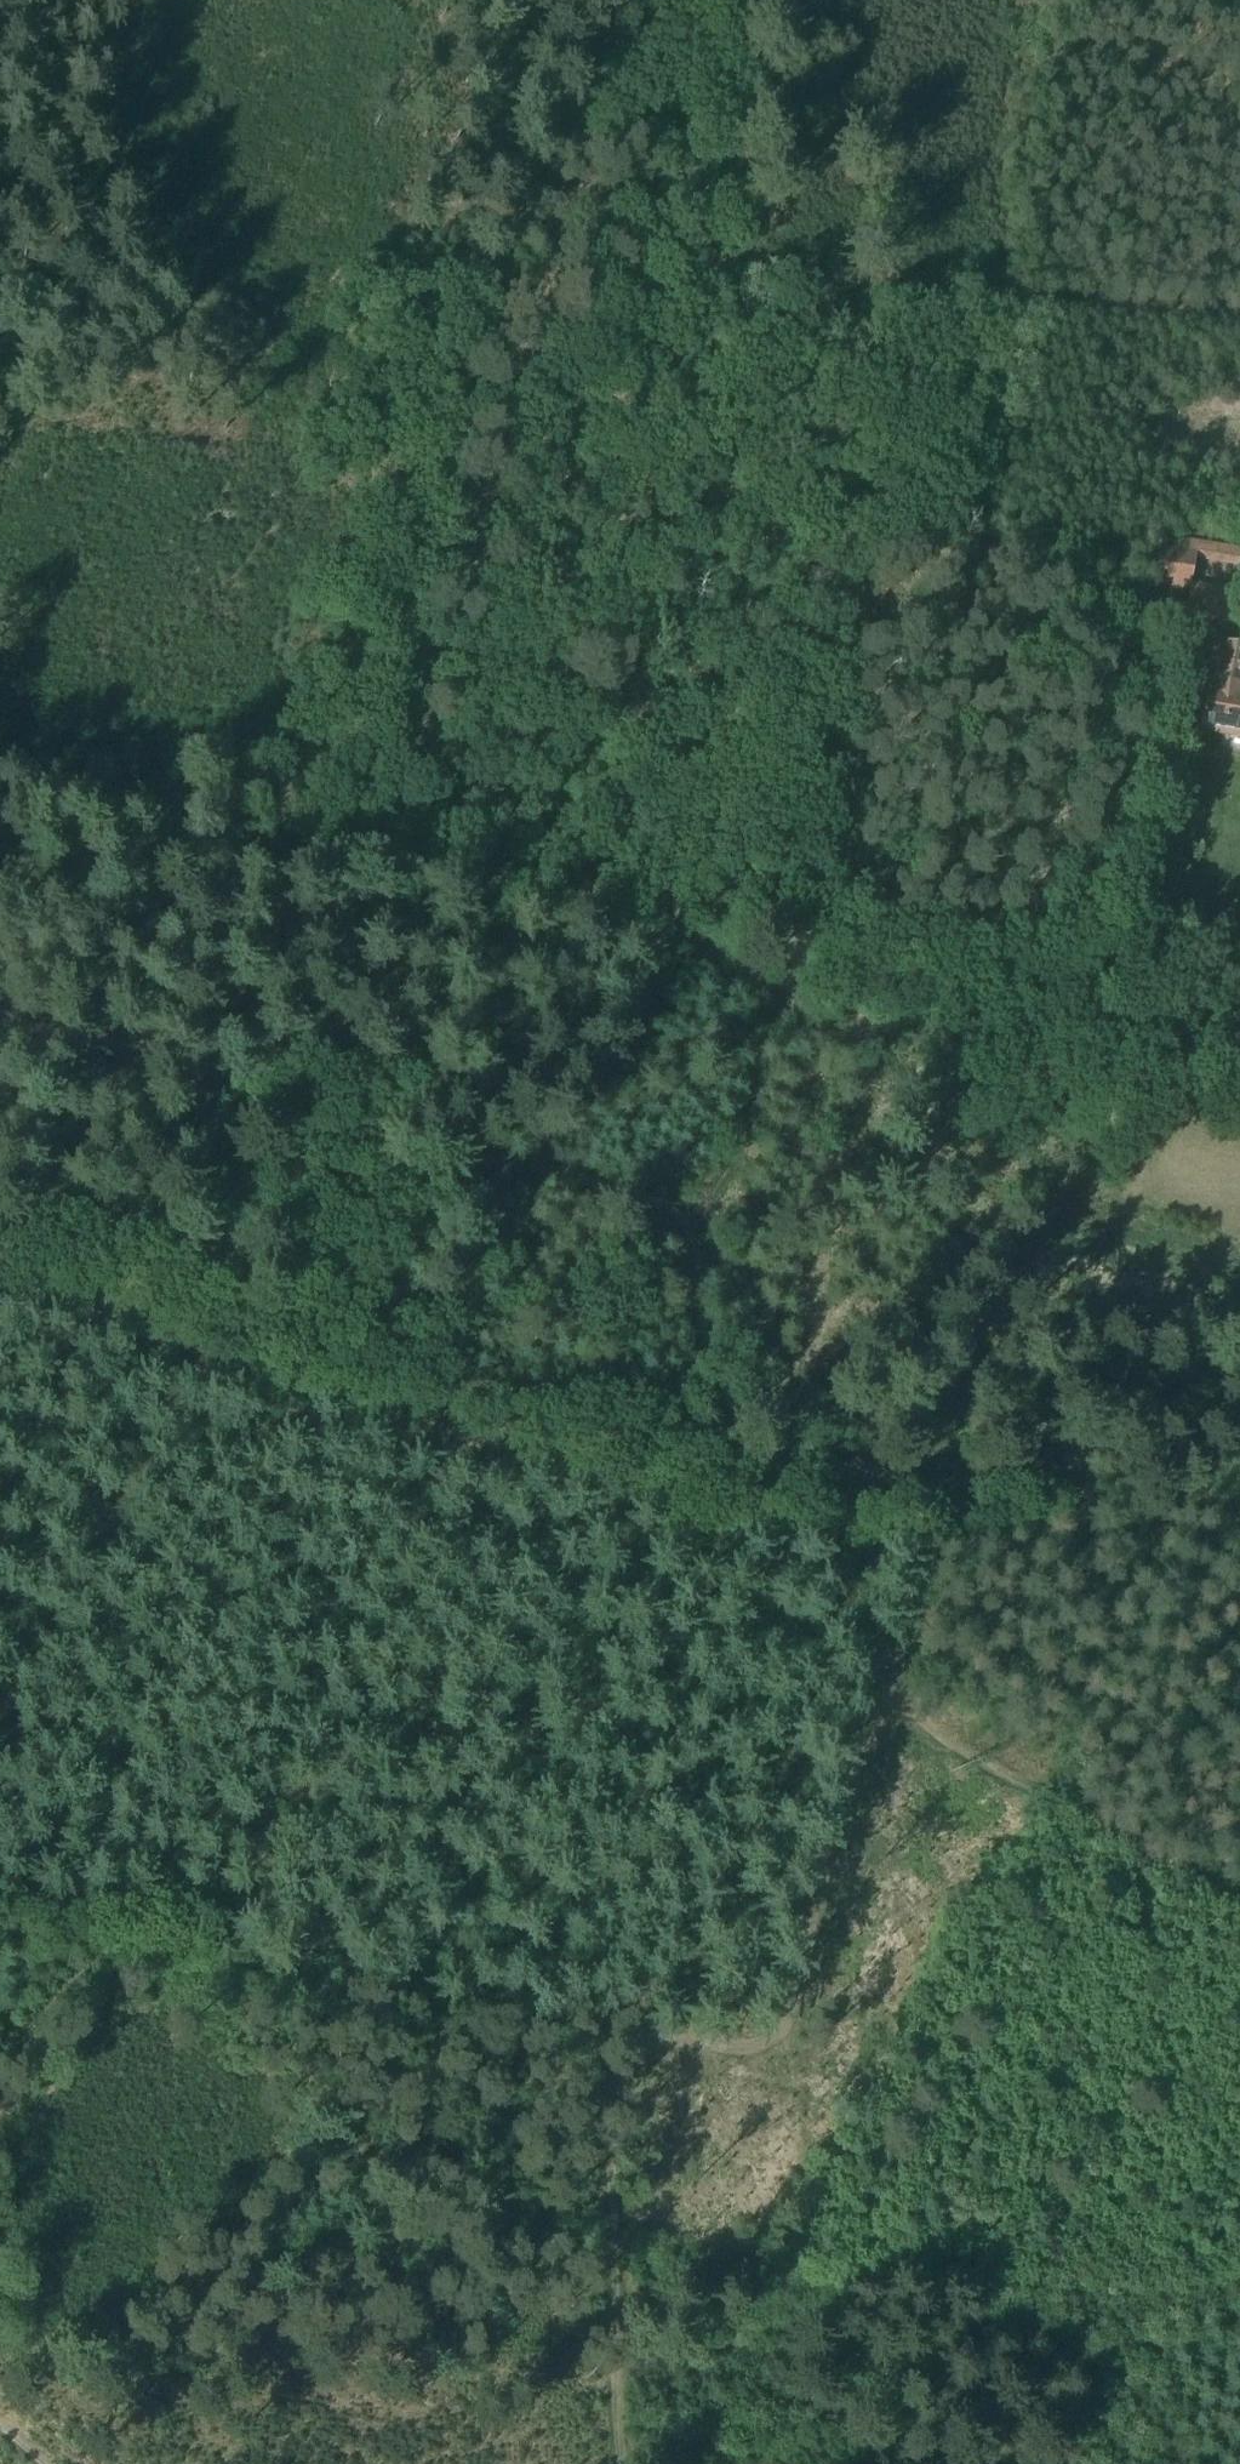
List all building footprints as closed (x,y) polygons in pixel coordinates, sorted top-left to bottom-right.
[(1239,559),(1239,550),(1162,537),(1153,590),(1189,596),(1195,562),(1238,569),(1239,559)] [(1225,621),(1230,593),(1193,587),(1188,615),(1225,621)] [(1218,644),(1204,730),(1239,735),(1239,648),(1218,644)]
